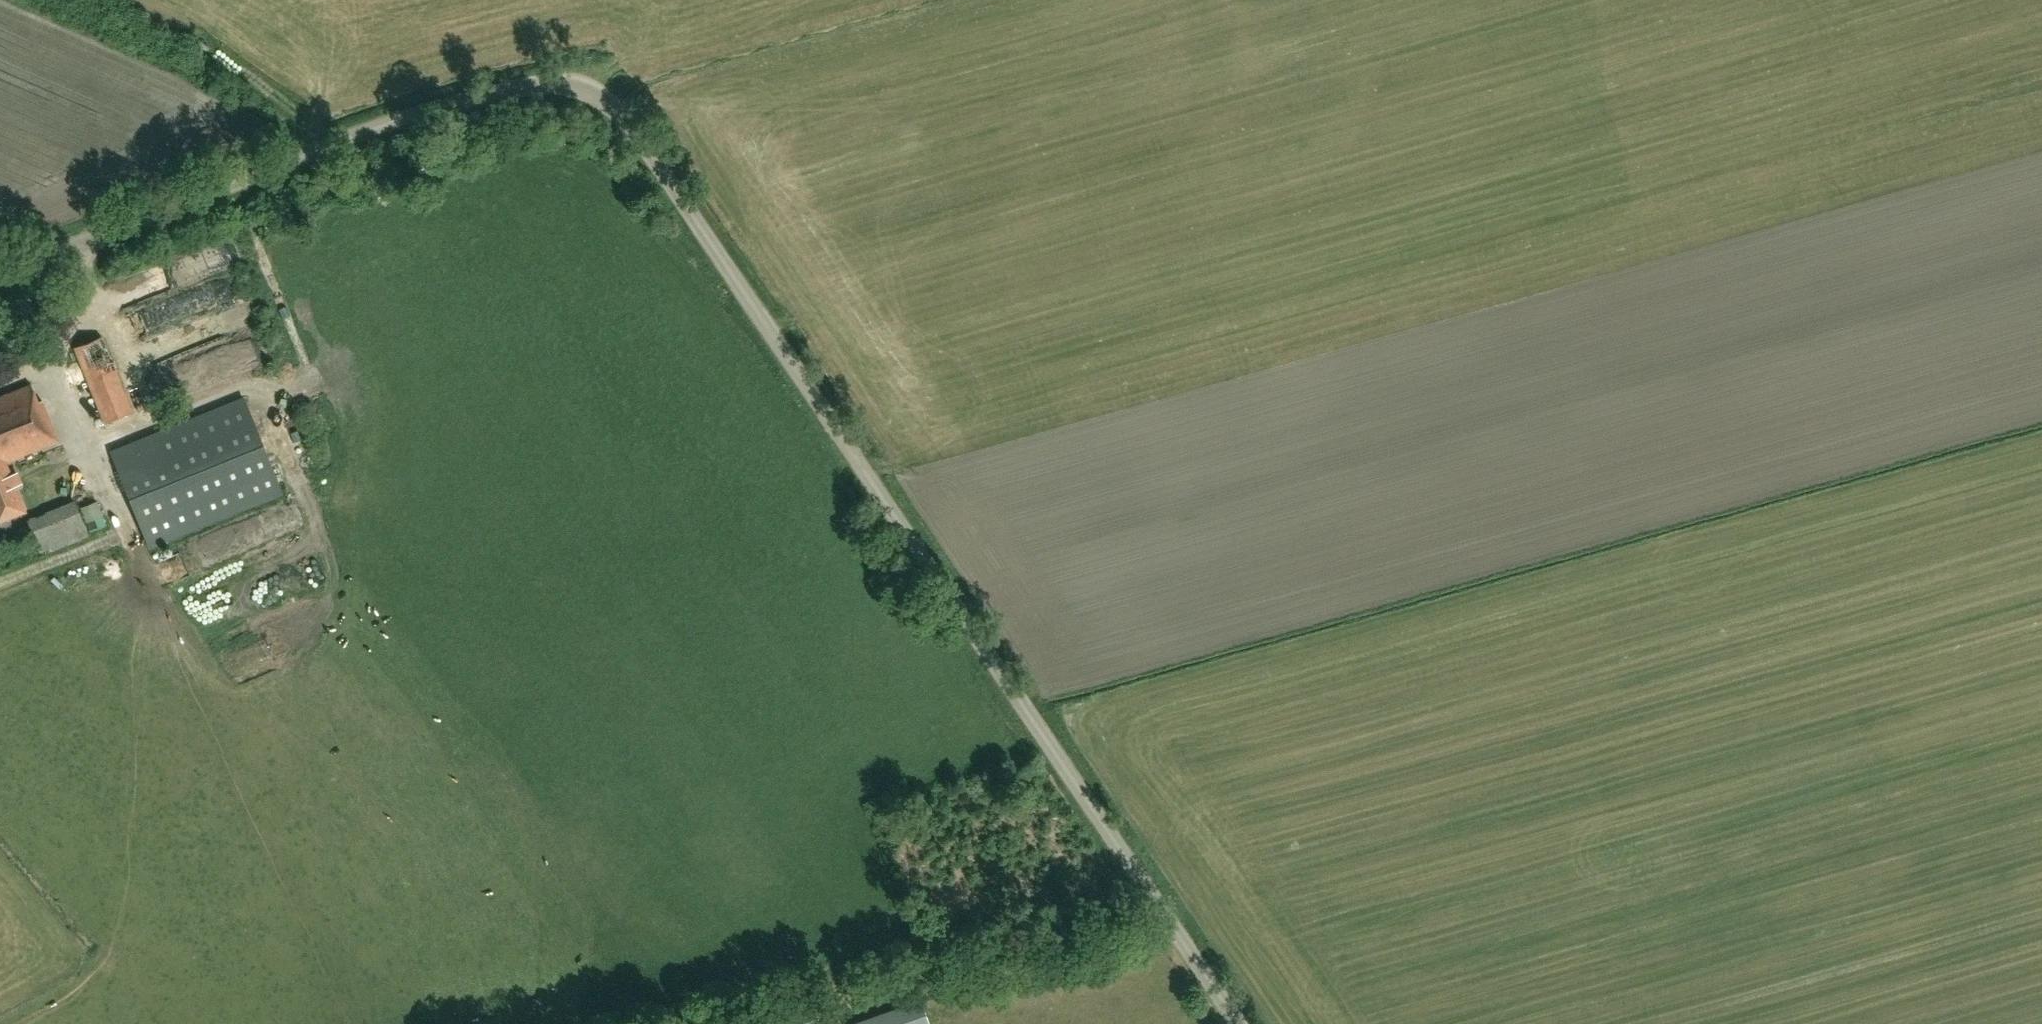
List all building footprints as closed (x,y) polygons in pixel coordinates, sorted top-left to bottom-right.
[(104,422),(132,411),(102,337),(74,348),(104,422)] [(31,384),(0,397),(0,507),(2,512),(19,505),(6,473),(8,472),(4,462),(58,441),(42,400),(38,402),(31,384)] [(150,547),(282,494),(244,398),(111,451),(150,547)] [(39,555),(88,536),(78,509),(74,499),(26,519),(39,555)] [(106,525),(97,502),(81,508),(90,532),(106,526),(106,525)] [(919,997),(847,1023),(929,1023),(919,997)] [(813,1008),(770,1023),(819,1023),(813,1008)]
